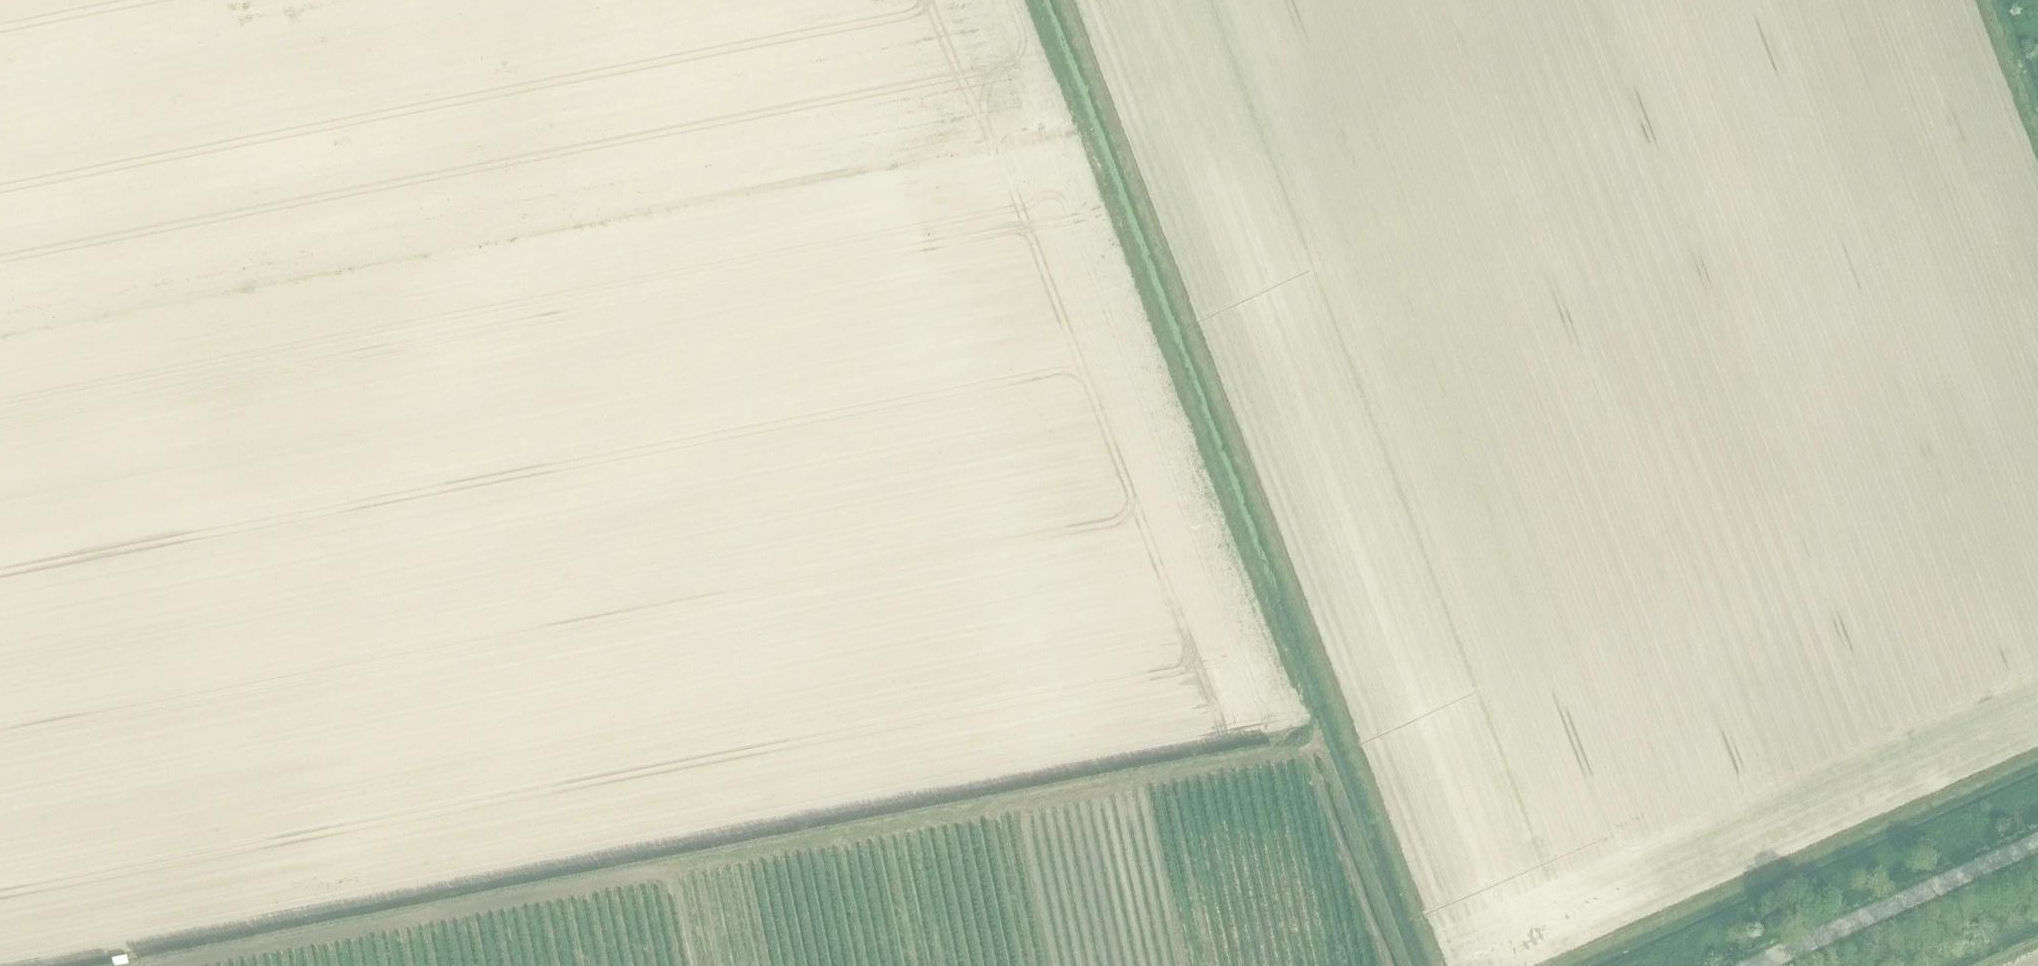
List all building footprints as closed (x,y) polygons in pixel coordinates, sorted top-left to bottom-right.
[(811,817),(811,827),(827,827),(827,817),(811,817)]
